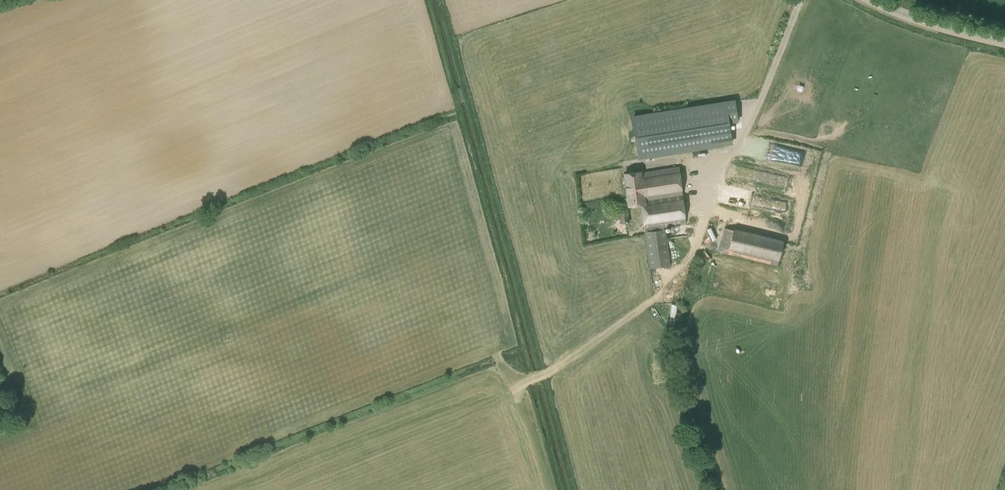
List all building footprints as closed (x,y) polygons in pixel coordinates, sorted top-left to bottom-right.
[(733,144),(729,123),(738,122),(735,99),(632,115),(639,159),(733,144)] [(625,175),(627,190),(681,184),(680,170),(642,174),(642,173),(625,175)] [(686,224),(681,184),(627,190),(629,206),(641,204),(644,227),(645,228),(646,232),(645,233),(650,268),(670,265),(666,229),(664,229),(664,228),(686,224)] [(620,223),(630,222),(628,211),(618,212),(620,223)] [(783,241),(724,228),(718,252),(777,266),(783,241)]
